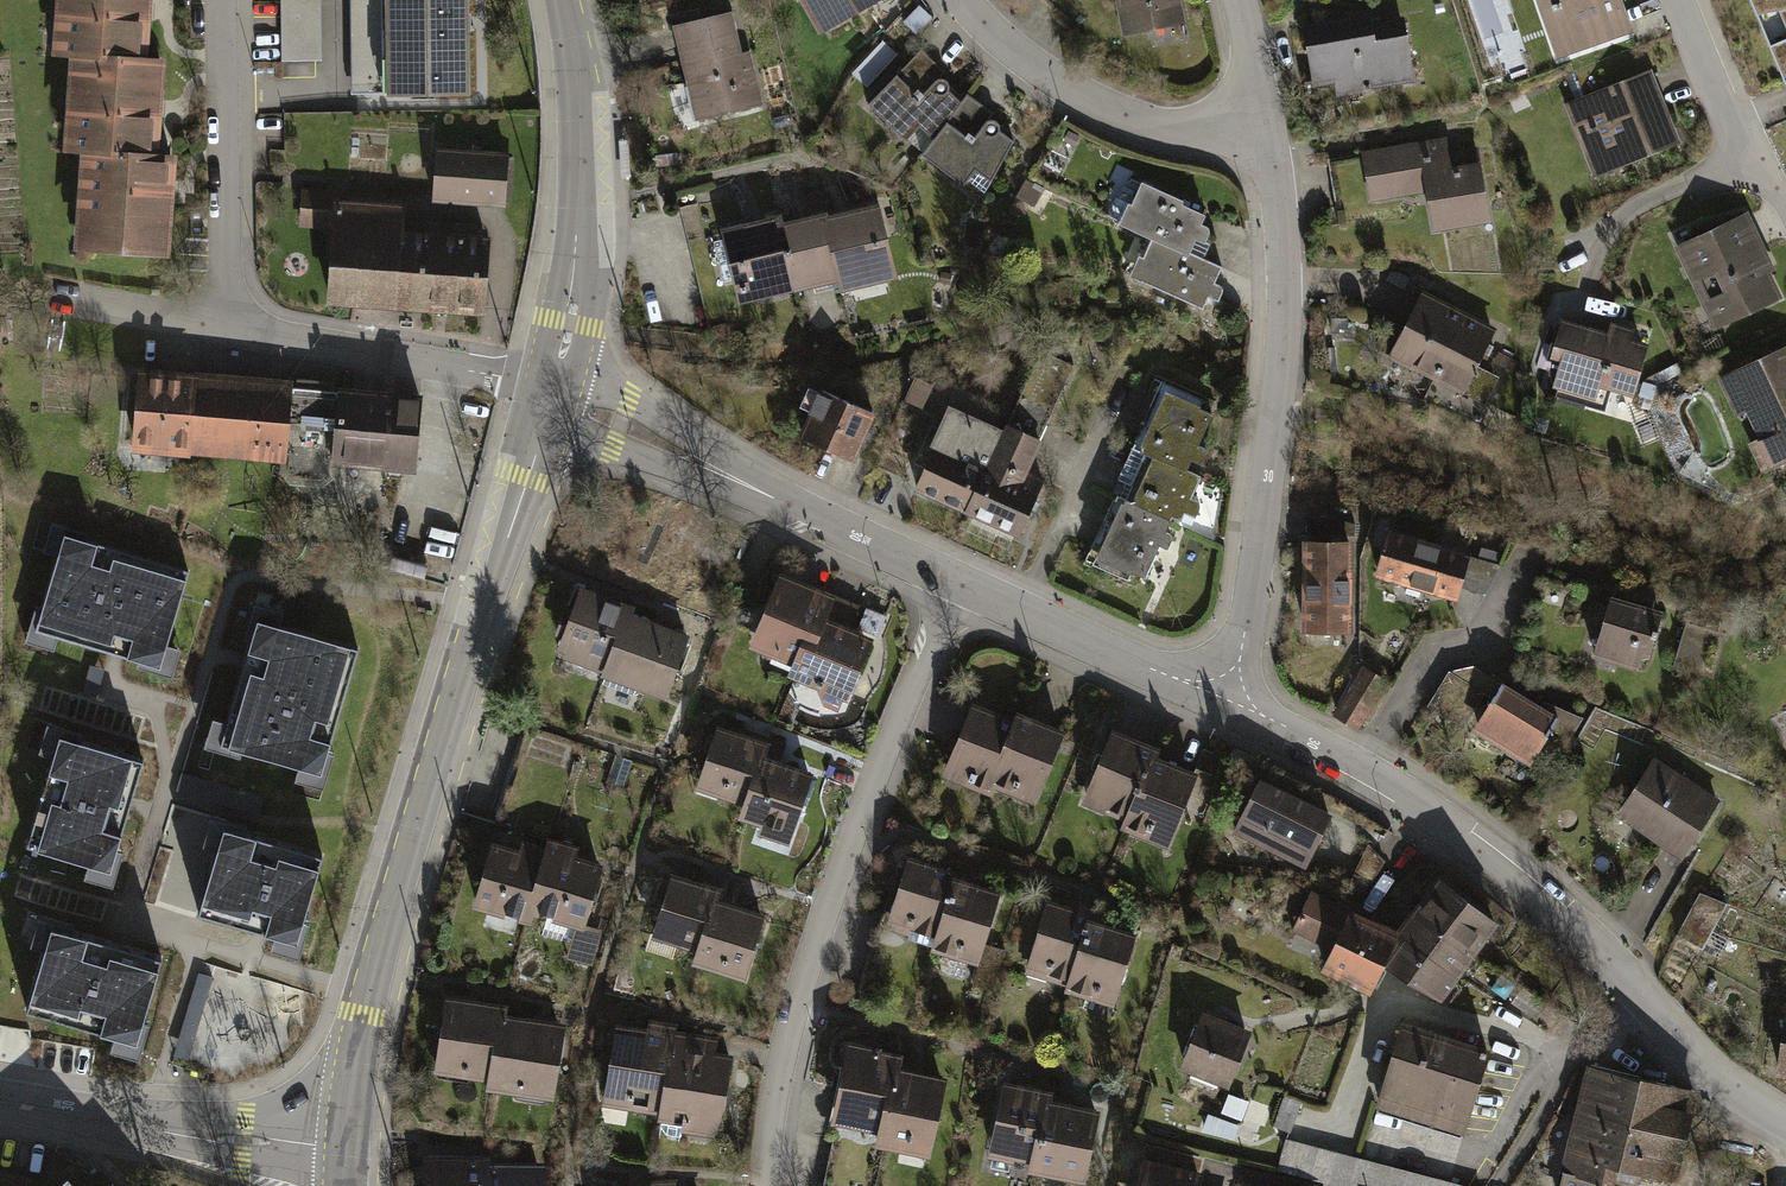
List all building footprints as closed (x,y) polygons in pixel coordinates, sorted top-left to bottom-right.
[(148,0),(66,0),(63,53),(77,53),(145,56),(148,0)] [(281,64),(321,64),(321,0),(282,0),(281,64)] [(468,98),(467,0),(392,0),(393,98),(468,98)] [(821,32),(879,0),(804,0),(821,32)] [(1125,36),(1183,24),(1178,0),(1118,0),(1125,36)] [(1555,59),(1632,34),(1620,0),(1536,0),(1555,59)] [(1785,85),(1785,0),(1750,0),(1785,85)] [(933,18),(920,5),(904,21),(918,34),(933,18)] [(1416,81),(1406,17),(1375,22),(1372,7),(1345,11),(1346,16),(1305,22),(1315,84),(1337,80),(1339,93),(1416,81)] [(695,118),(765,102),(753,51),(746,53),(736,12),(673,27),(695,118)] [(155,155),(159,57),(145,56),(77,53),(73,152),(86,152),(155,155)] [(917,58),(868,108),(903,143),(918,128),(932,142),(960,105),(948,93),(950,90),(917,58)] [(1655,73),(1565,109),(1593,180),(1683,144),(1655,73)] [(1003,133),(962,102),(960,105),(932,142),(921,156),(961,187),(973,172),(989,184),(1017,148),(1000,136),(1003,133)] [(1448,138),(1363,149),(1370,199),(1428,191),(1433,229),(1490,221),(1480,147),(1449,151),(1448,138)] [(437,147),(433,205),(508,211),(512,152),(437,147)] [(164,254),(168,156),(155,155),(86,152),(82,250),(164,254)] [(1131,201),(1122,220),(1155,236),(1190,252),(1197,237),(1206,241),(1211,229),(1202,225),(1207,215),(1183,204),(1185,201),(1145,182),(1135,203),(1131,201)] [(407,205),(335,200),(336,190),(302,187),(299,229),(332,231),(327,303),(400,308),(406,225),(407,205)] [(883,200),(829,213),(843,276),(845,286),(899,274),(883,200)] [(782,219),(797,286),(843,276),(829,213),(828,208),(782,219)] [(736,280),(741,299),(797,286),(782,219),(780,211),(724,224),(726,236),(715,239),(724,282),(736,280)] [(1745,217),(1677,249),(1715,331),(1776,303),(1765,278),(1771,275),(1745,217)] [(406,225),(400,308),(487,313),(492,230),(478,230),(478,222),(427,218),(426,226),(406,225)] [(1140,257),(1132,275),(1204,309),(1210,297),(1219,301),(1224,289),(1215,285),(1224,268),(1190,252),(1155,236),(1144,259),(1140,257)] [(1423,292),(1390,355),(1435,378),(1468,315),(1423,292)] [(1498,331),(1468,315),(1435,378),(1489,406),(1506,373),(1482,361),(1498,331)] [(1604,334),(1565,321),(1553,359),(1564,362),(1555,391),(1600,405),(1605,390),(1636,400),(1652,349),(1635,344),(1638,333),(1608,323),(1604,334)] [(1044,340),(1004,426),(1038,442),(1079,357),(1044,340)] [(1721,378),(1739,417),(1748,413),(1761,439),(1750,444),(1762,470),(1785,459),(1785,347),(1721,378)] [(287,462),(294,377),(141,364),(133,449),(287,462)] [(934,383),(917,376),(903,408),(920,415),(934,383)] [(425,389),(294,377),(287,462),(285,481),(334,485),(336,469),(417,476),(425,389)] [(815,413),(804,439),(852,459),(873,410),(811,384),(801,407),(815,413)] [(1132,449),(1137,452),(1185,473),(1191,460),(1200,464),(1206,451),(1196,447),(1213,410),(1161,386),(1132,449)] [(913,486),(964,510),(1004,426),(953,402),(943,423),(935,419),(917,458),(924,461),(913,486)] [(1004,426),(964,510),(1018,536),(1046,477),(1032,470),(1044,445),(1038,442),(1004,426)] [(1137,452),(1117,498),(1171,522),(1179,526),(1183,516),(1194,521),(1202,505),(1191,500),(1200,480),(1185,473),(1137,452)] [(1171,522),(1117,498),(1089,559),(1095,562),(1091,570),(1126,586),(1130,577),(1143,583),(1159,548),(1167,552),(1172,541),(1164,537),(1171,522)] [(1392,524),(1377,573),(1403,580),(1398,598),(1421,605),(1427,587),(1459,597),(1473,549),(1392,524)] [(160,665),(188,570),(64,533),(36,628),(160,665)] [(1306,540),(1306,635),(1352,635),(1353,540),(1306,540)] [(1500,556),(1481,550),(1478,560),(1497,566),(1500,556)] [(838,594),(782,570),(750,645),(792,663),(788,673),(802,679),(837,598),(838,594)] [(561,638),(555,656),(566,660),(562,670),(593,680),(597,670),(607,674),(628,615),(631,606),(579,588),(571,610),(565,608),(555,636),(561,638)] [(1667,610),(1614,594),(1597,655),(1641,668),(1647,649),(1655,651),(1667,610)] [(837,598),(802,679),(824,688),(819,699),(827,702),(823,712),(837,718),(846,698),(853,701),(887,619),(837,598)] [(1384,608),(1369,607),(1368,620),(1383,621),(1384,608)] [(628,615),(607,674),(603,687),(634,698),(636,691),(666,702),(689,636),(628,615)] [(358,647),(257,617),(220,741),(321,772),(358,647)] [(164,679),(176,682),(184,654),(172,651),(164,679)] [(1364,666),(1336,714),(1361,729),(1390,681),(1364,666)] [(1473,687),(1448,672),(1428,705),(1454,720),(1473,687)] [(1561,715),(1506,680),(1475,730),(1530,764),(1561,715)] [(1020,719),(975,700),(941,779),(986,798),(990,789),(1020,719)] [(1069,730),(1024,711),(1020,719),(990,789),(1035,809),(1069,730)] [(744,809),(770,738),(751,731),(749,737),(719,726),(695,791),(744,809)] [(1162,745),(1117,726),(1083,805),(1128,824),(1158,754),(1162,745)] [(144,758),(59,733),(26,844),(110,869),(144,758)] [(770,738),(744,809),(740,818),(761,825),(757,838),(786,849),(814,773),(783,762),(789,745),(770,738)] [(1203,773),(1158,754),(1128,824),(1124,833),(1169,852),(1203,773)] [(1724,800),(1656,756),(1616,816),(1684,861),(1724,800)] [(613,760),(605,785),(624,791),(631,766),(613,760)] [(1335,812),(1263,773),(1233,827),(1305,866),(1335,812)] [(323,854),(224,824),(198,910),(297,940),(323,854)] [(490,838),(471,906),(527,922),(529,914),(548,847),(520,839),(518,846),(490,838)] [(548,847),(529,914),(577,928),(583,930),(602,862),(572,853),(574,844),(551,838),(548,847)] [(959,869),(912,855),(887,936),(933,951),(956,879),(959,869)] [(701,954),(725,882),(706,876),(704,882),(675,872),(652,938),(701,954)] [(1420,905),(1481,950),(1501,923),(1440,878),(1420,905)] [(1003,893),(956,879),(933,951),(930,960),(977,975),(985,951),(1003,893)] [(725,882),(701,954),(698,963),(719,970),(717,976),(745,986),(768,916),(739,906),(745,889),(725,882)] [(1333,952),(1324,969),(1371,992),(1384,964),(1399,932),(1313,891),(1293,933),(1333,952)] [(1727,906),(1701,893),(1680,936),(1706,949),(1727,906)] [(1096,910),(1049,896),(1024,978),(1071,992),(1093,919),(1096,910)] [(1399,932),(1461,977),(1481,950),(1420,905),(1399,932)] [(1140,934),(1093,919),(1071,992),(1068,1001),(1115,1016),(1140,934)] [(161,957),(51,924),(26,1008),(137,1040),(161,957)] [(583,930),(577,928),(567,960),(592,967),(601,935),(583,930)] [(1384,964),(1440,1005),(1461,977),(1399,932),(1384,964)] [(972,991),(994,998),(1007,958),(985,951),(977,975),(972,991)] [(212,975),(198,971),(175,1054),(188,1058),(212,975)] [(448,990),(431,1077),(472,1085),(473,1078),(489,1082),(503,1011),(505,1002),(448,990)] [(1255,1029),(1207,1008),(1182,1067),(1230,1087),(1255,1029)] [(568,1024),(503,1011),(489,1082),(488,1089),(516,1095),(515,1099),(552,1106),(553,1101),(568,1024)] [(1492,1044),(1404,1016),(1375,1105),(1464,1134),(1492,1044)] [(601,1108),(660,1118),(675,1033),(676,1026),(651,1021),(650,1029),(616,1023),(601,1108)] [(735,1044),(675,1033),(660,1118),(686,1123),(684,1137),(717,1143),(735,1044)] [(902,1054),(854,1043),(834,1127),(882,1138),(899,1064),(902,1054)] [(1590,1061),(1573,1131),(1629,1145),(1646,1075),(1590,1061)] [(947,1075),(899,1064),(882,1138),(880,1147),(928,1158),(947,1075)] [(1646,1075),(1629,1145),(1619,1185),(1623,1185),(1641,1185),(1644,1175),(1679,1183),(1702,1088),(1646,1075)] [(1052,1090),(1009,1080),(989,1163),(1032,1173),(1050,1099),(1052,1090)] [(1050,1099),(1032,1173),(1030,1183),(1045,1185),(1085,1185),(1103,1112),(1050,1099)] [(1629,1145),(1573,1131),(1559,1185),(1619,1185),(1629,1145)] [(1277,1172),(1331,1185),(1461,1185),(1358,1159),(1285,1141),(1277,1172)] [(424,1185),(481,1185),(482,1162),(482,1155),(425,1154),(424,1185)] [(1145,1154),(1137,1185),(1201,1185),(1206,1169),(1145,1154)] [(482,1162),(481,1185),(544,1185),(545,1164),(482,1162)] [(65,1168),(45,1185),(81,1185),(65,1168)]
